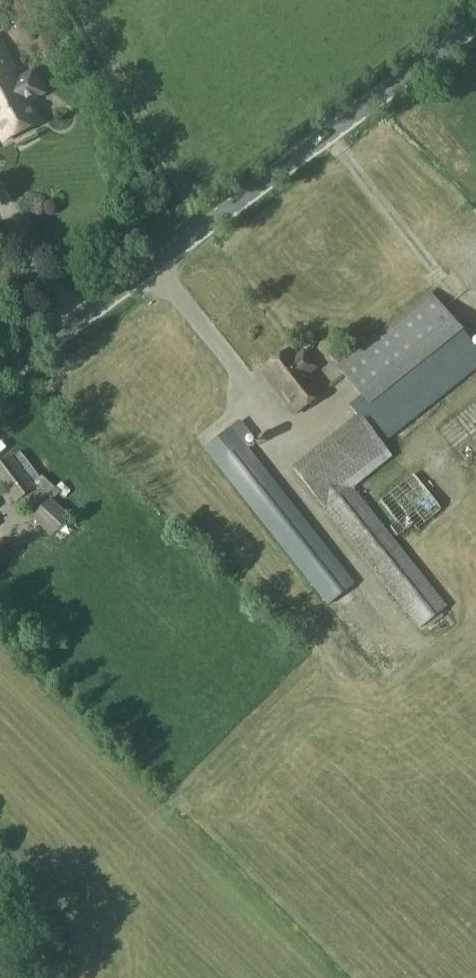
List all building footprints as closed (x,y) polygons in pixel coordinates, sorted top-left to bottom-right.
[(4,142),(39,123),(28,103),(44,95),(32,74),(17,82),(12,73),(15,71),(0,44),(0,135),(4,142)] [(19,264),(14,255),(4,260),(9,270),(19,264)] [(352,408),(359,417),(295,469),(419,627),(442,608),(349,491),(390,458),(380,445),(475,369),(475,351),(430,294),(338,367),(363,399),(352,408)] [(295,358),(290,352),(262,373),(295,415),(322,393),(308,375),(316,368),(303,352),(295,358)] [(243,444),(253,437),(240,421),(204,450),(327,605),(354,584),(243,444)] [(20,453),(12,459),(10,456),(0,464),(0,486),(14,505),(16,504),(24,512),(32,518),(32,519),(52,538),(70,519),(50,499),(50,500),(37,488),(34,489),(33,487),(41,481),(20,453)] [(442,511),(412,475),(380,500),(404,534),(413,527),(416,532),(442,511)]
